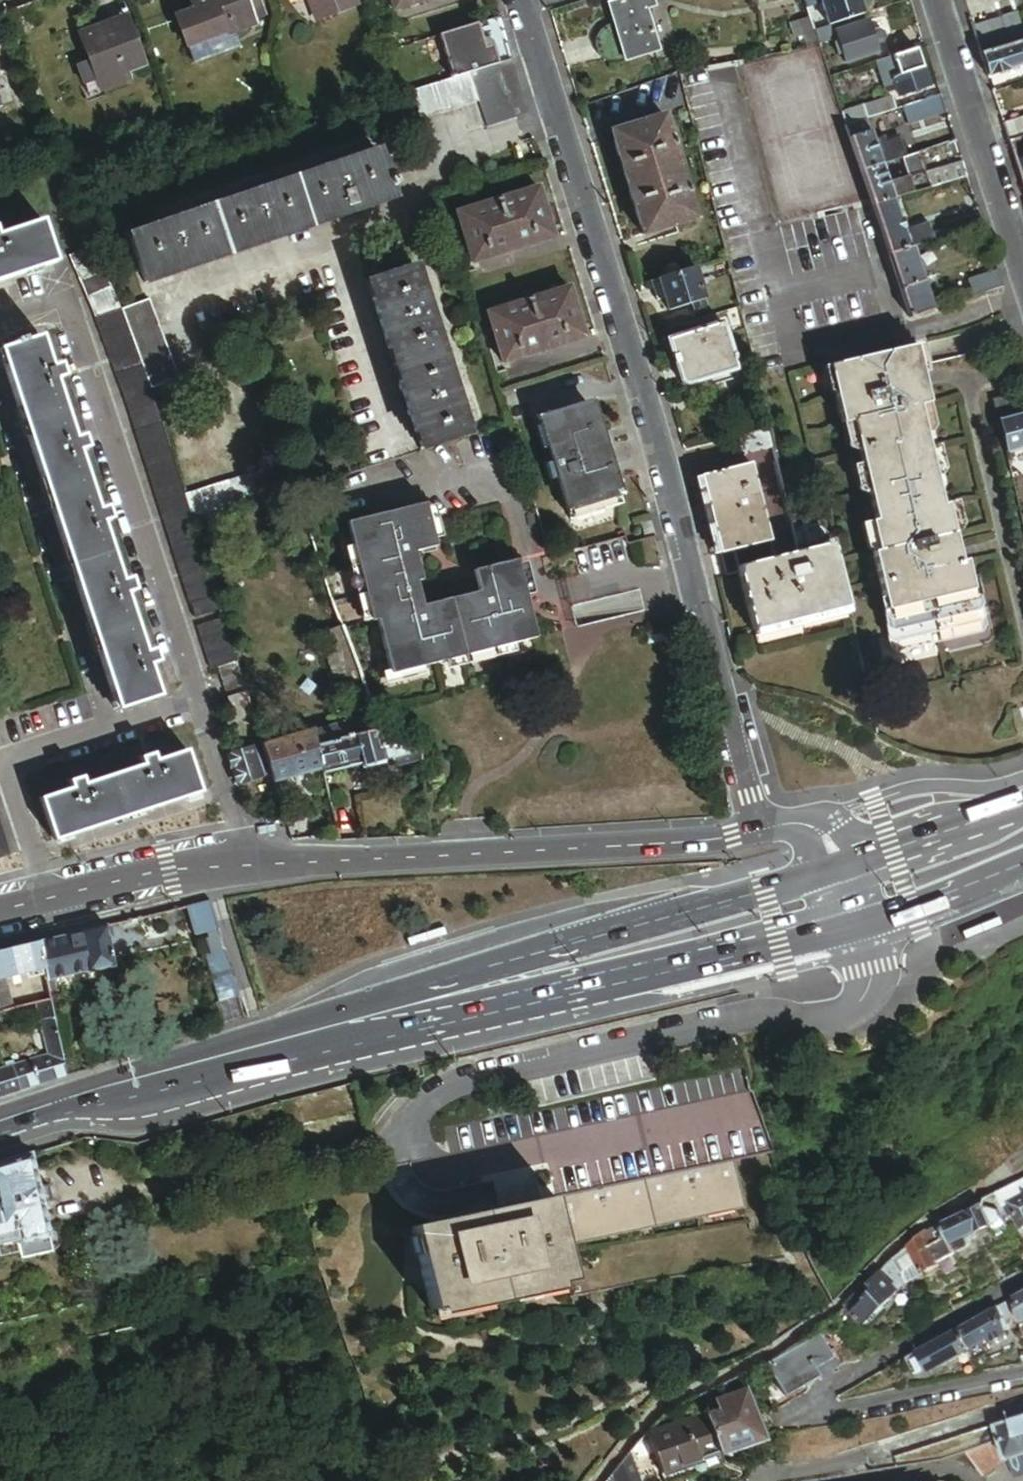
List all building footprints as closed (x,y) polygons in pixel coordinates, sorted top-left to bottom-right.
[(197,10),(207,39),(231,30),(249,24),(240,0),(193,0),(197,10)] [(249,24),(263,18),(256,0),(240,0),(249,24)] [(317,20),(354,7),(352,0),(310,0),(317,20)] [(392,11),(429,0),(388,0),(392,11)] [(648,3),(647,0),(614,0),(618,12),(648,3)] [(858,0),(803,0),(806,10),(822,4),(829,27),(863,16),(858,0)] [(614,34),(625,70),(658,62),(646,20),(653,18),(649,3),(648,3),(618,12),(609,14),(614,34)] [(207,39),(197,10),(175,19),(185,48),(207,39)] [(1022,41),(1022,27),(1021,27),(1017,14),(972,28),(981,55),(1022,41)] [(96,80),(121,71),(139,65),(124,23),(81,39),(89,60),(96,79),(96,80)] [(440,36),(477,25),(476,23),(439,35),(440,36)] [(484,48),(477,25),(440,36),(453,76),(453,78),(468,74),(497,64),(492,46),(484,48)] [(869,30),(868,25),(837,35),(847,65),(878,56),(876,50),(875,48),(872,38),(869,30)] [(238,47),(231,30),(207,39),(185,48),(192,64),(238,47)] [(872,38),(875,48),(876,50),(884,47),(888,42),(886,37),(880,35),(872,38)] [(981,55),(988,76),(1022,64),(1022,41),(981,55)] [(915,53),(894,60),(900,78),(893,80),(894,84),(899,98),(927,88),(915,53)] [(96,79),(89,60),(79,63),(86,83),(96,79)] [(894,60),(881,64),(888,87),(894,84),(893,80),(900,78),(894,60)] [(497,64),(468,74),(476,100),(485,129),(514,120),(497,64)] [(125,81),(121,71),(96,80),(100,90),(125,81)] [(453,78),(400,96),(401,100),(408,121),(476,100),(468,74),(453,78)] [(868,122),(897,113),(892,99),(841,116),(846,130),(859,125),(868,122)] [(947,116),(941,99),(903,111),(909,128),(947,116)] [(695,220),(662,117),(609,133),(641,237),(695,220)] [(1003,125),(1008,142),(1022,138),(1022,119),(1003,125)] [(868,122),(859,125),(846,130),(851,144),(872,135),(868,122)] [(851,144),(861,177),(884,169),(882,164),(875,144),(872,135),(851,144)] [(1009,143),(1013,156),(1022,153),(1022,139),(1009,143)] [(882,164),(884,169),(889,167),(893,166),(906,161),(900,142),(886,147),(884,141),(875,144),(882,164)] [(395,199),(378,150),(129,237),(146,285),(395,199)] [(906,161),(893,166),(897,176),(936,163),(932,152),(906,161)] [(1013,156),(1022,188),(1022,154),(1022,153),(1013,156)] [(967,181),(963,166),(936,175),(941,189),(967,181)] [(884,169),(861,177),(873,211),(895,204),(885,175),(884,169)] [(552,239),(537,190),(454,215),(469,265),(552,239)] [(895,204),(873,211),(889,259),(911,252),(905,235),(895,204)] [(982,227),(976,209),(946,219),(952,238),(982,227)] [(52,262),(38,221),(0,234),(0,280),(52,262)] [(926,228),(905,235),(911,252),(912,251),(932,245),(926,228)] [(99,341),(124,332),(119,319),(91,246),(65,255),(98,342),(99,341)] [(911,252),(889,259),(900,295),(924,287),(922,279),(912,251),(911,252)] [(704,312),(691,270),(647,284),(653,303),(662,301),(666,313),(689,305),(692,316),(704,312)] [(467,437),(414,271),(365,286),(418,453),(467,437)] [(968,284),(974,301),(1002,292),(997,275),(968,284)] [(924,287),(900,295),(910,322),(933,315),(930,304),(924,287)] [(583,340),(568,290),(485,316),(500,365),(583,340)] [(124,332),(148,396),(177,388),(147,308),(119,319),(124,332)] [(734,372),(720,326),(665,344),(678,385),(678,386),(679,386),(679,387),(680,387),(680,388),(681,388),(682,388),(683,388),(684,388),(710,379),(707,370),(729,364),(731,373),(734,372)] [(218,618),(189,527),(180,499),(148,396),(124,332),(99,341),(105,361),(105,362),(111,381),(113,380),(118,401),(119,400),(125,419),(126,419),(132,439),(133,438),(192,627),(218,619),(218,618)] [(927,407),(914,349),(826,370),(839,427),(849,425),(873,525),(867,526),(874,555),(869,557),(892,655),(980,635),(963,564),(959,565),(945,508),(940,509),(917,409),(927,407)] [(52,389),(41,359),(26,364),(25,361),(15,364),(16,367),(1,372),(119,730),(161,716),(151,685),(159,683),(156,671),(147,674),(127,615),(136,612),(132,600),(123,603),(104,544),(111,541),(107,529),(100,532),(80,473),(88,470),(84,459),(76,461),(56,401),(65,398),(61,386),(52,389)] [(707,370),(710,379),(731,373),(729,364),(707,370)] [(997,425),(1015,419),(1010,399),(990,404),(995,425),(997,425)] [(588,411),(538,426),(545,452),(553,449),(557,462),(549,464),(542,466),(547,483),(554,482),(566,524),(618,508),(609,481),(616,479),(606,447),(599,448),(592,451),(589,438),(596,436),(588,411)] [(1015,419),(997,425),(1005,457),(1022,452),(1022,417),(1015,419)] [(741,459),(771,452),(767,433),(737,440),(741,459)] [(599,448),(596,436),(589,438),(592,451),(599,448)] [(545,452),(549,464),(557,462),(553,449),(545,452)] [(732,554),(766,547),(748,468),(697,480),(705,512),(708,526),(716,558),(732,554)] [(189,527),(259,506),(249,477),(180,499),(189,527)] [(705,512),(697,480),(691,481),(699,513),(705,512)] [(275,498),(272,489),(258,493),(261,503),(275,498)] [(432,543),(424,512),(423,508),(345,528),(351,551),(356,571),(363,600),(369,625),(370,627),(375,626),(388,676),(389,680),(419,673),(444,666),(463,662),(492,654),(511,649),(534,643),(524,600),(516,569),(515,565),(472,575),(477,597),(421,611),(415,586),(420,585),(413,557),(434,551),(432,543)] [(432,510),(424,512),(432,543),(440,541),(432,510)] [(708,526),(705,512),(699,513),(702,527),(708,526)] [(537,527),(534,517),(523,519),(525,530),(537,527)] [(640,543),(651,540),(647,525),(636,528),(640,543)] [(716,558),(708,526),(702,527),(710,560),(716,558)] [(771,564),(766,547),(732,554),(736,571),(736,572),(770,564),(771,564)] [(751,637),(846,615),(832,550),(771,564),(770,564),(736,572),(751,637)] [(348,573),(356,571),(351,551),(343,553),(348,573)] [(524,568),(516,569),(524,600),(532,598),(524,568)] [(356,602),(363,600),(356,571),(348,573),(356,602)] [(362,627),(369,625),(363,600),(356,602),(362,627)] [(196,643),(223,635),(218,619),(192,627),(196,643)] [(213,695),(223,691),(240,686),(226,643),(199,651),(213,695)] [(513,657),(511,649),(492,654),(494,662),(513,657)] [(494,662),(492,654),(463,662),(464,669),(494,662)] [(464,669),(463,662),(444,666),(446,674),(464,669)] [(421,680),(419,673),(389,680),(388,676),(380,678),(382,690),(421,680)] [(226,702),(243,697),(240,686),(223,691),(226,702)] [(233,725),(250,720),(250,718),(243,697),(226,702),(233,725)] [(314,751),(374,736),(369,720),(351,725),(309,735),(314,751)] [(309,735),(259,749),(271,786),(321,773),(314,751),(309,735)] [(382,764),(379,754),(374,736),(314,751),(321,773),(322,777),(323,779),(359,770),(360,774),(366,773),(376,770),(380,769),(382,764)] [(258,748),(250,751),(259,781),(267,778),(258,748)] [(259,781),(250,751),(226,757),(234,787),(259,781)] [(149,757),(138,761),(140,768),(82,787),(79,780),(68,784),(71,791),(38,802),(52,844),(197,794),(182,753),(151,764),(149,757)] [(209,902),(186,908),(196,937),(219,930),(209,902)] [(41,944),(46,969),(49,980),(50,980),(115,967),(113,961),(109,940),(107,930),(107,927),(106,927),(41,944)] [(46,969),(41,944),(0,953),(0,980),(6,979),(46,969)] [(222,1003),(240,997),(225,950),(207,956),(222,1003)] [(119,959),(113,961),(115,967),(50,980),(52,992),(105,982),(105,975),(121,972),(119,959)] [(6,1012),(15,1009),(6,979),(0,980),(0,996),(1,995),(6,1012)] [(68,1077),(53,1000),(38,1003),(48,1055),(5,1067),(14,1095),(68,1077)] [(14,1095),(5,1067),(0,1069),(0,1099),(14,1095)] [(732,1160),(771,1152),(755,1092),(486,1149),(499,1209),(554,1197),(732,1160)] [(0,1166),(0,1250),(19,1246),(19,1245),(49,1238),(42,1204),(39,1187),(33,1156),(0,1166)] [(743,1209),(732,1160),(554,1197),(565,1247),(581,1244),(740,1210),(743,1209)] [(1001,1194),(1007,1204),(1011,1202),(1011,1203),(1022,1197),(1022,1184),(1001,1194)] [(49,1185),(39,1187),(42,1204),(52,1202),(49,1185)] [(565,1247),(554,1197),(499,1209),(412,1227),(414,1236),(418,1255),(431,1315),(437,1313),(559,1288),(573,1285),(565,1247)] [(1011,1203),(1016,1213),(1022,1226),(1022,1197),(1011,1203)] [(1016,1213),(1011,1203),(1011,1202),(1007,1204),(1011,1212),(1014,1214),(1016,1213)] [(985,1205),(983,1205),(943,1225),(957,1252),(961,1253),(972,1248),(973,1244),(970,1237),(994,1224),(985,1205)] [(994,1224),(1000,1237),(1012,1230),(1000,1209),(985,1205),(994,1224)] [(741,1217),(740,1210),(581,1244),(582,1251),(741,1217)] [(957,1252),(943,1225),(926,1233),(911,1246),(912,1247),(921,1264),(926,1274),(941,1266),(940,1264),(959,1255),(957,1252)] [(49,1237),(49,1238),(19,1245),(19,1246),(22,1261),(54,1252),(58,1250),(61,1247),(63,1244),(64,1238),(63,1233),(49,1237)] [(413,1256),(418,1255),(414,1236),(410,1237),(413,1256)] [(902,1275),(921,1264),(912,1247),(895,1263),(902,1275)] [(881,1274),(901,1293),(907,1287),(894,1261),(881,1274)] [(901,1293),(881,1274),(848,1308),(868,1326),(901,1293)] [(561,1295),(559,1288),(437,1313),(439,1321),(561,1295)] [(1014,1303),(1002,1310),(1006,1319),(1017,1313),(1014,1303)] [(1002,1310),(1001,1310),(961,1331),(972,1351),(990,1342),(992,1345),(1009,1336),(1002,1323),(1007,1320),(1006,1319),(1002,1310)] [(972,1351),(961,1331),(919,1353),(928,1368),(941,1361),(944,1366),(954,1360),(970,1352),(972,1351)] [(772,1370),(791,1403),(809,1393),(810,1389),(808,1385),(841,1366),(827,1340),(772,1370)] [(974,1358),(970,1352),(954,1360),(958,1367),(974,1358)] [(928,1368),(919,1353),(910,1359),(917,1374),(928,1368)] [(749,1393),(705,1408),(709,1418),(721,1455),(765,1440),(749,1393)] [(721,1455),(709,1418),(651,1437),(664,1475),(721,1456),(721,1455)] [(997,1427),(1002,1443),(1007,1461),(1011,1460),(1022,1456),(1022,1419),(997,1427)] [(983,1473),(1007,1461),(1002,1443),(951,1459),(959,1460),(968,1463),(978,1469),(983,1473)] [(639,1478),(644,1476),(633,1452),(608,1480),(640,1480),(639,1478)] [(721,1456),(664,1475),(666,1480),(679,1480),(725,1466),(721,1456)] [(1011,1460),(1016,1478),(1022,1476),(1022,1456),(1011,1460)]
